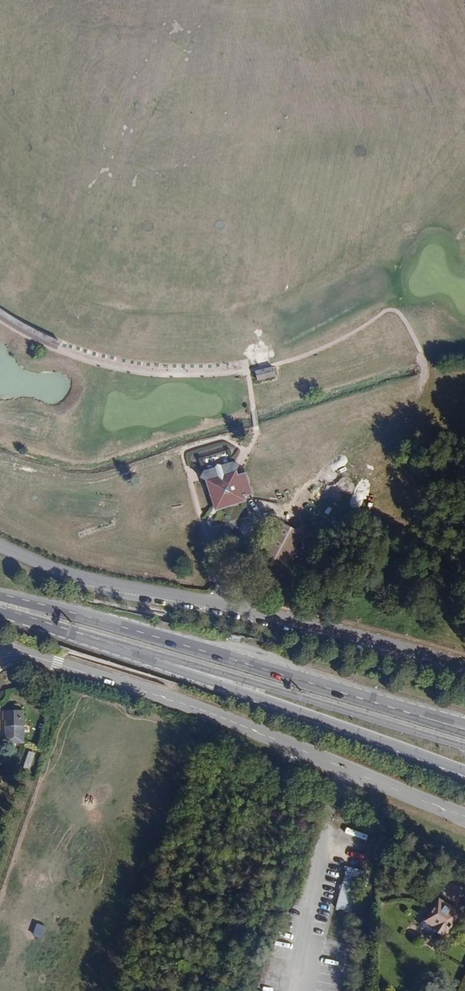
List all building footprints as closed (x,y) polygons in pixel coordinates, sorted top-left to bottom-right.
[(275,367),(256,372),(259,382),(277,377),(275,367)] [(251,494),(240,460),(203,471),(199,477),(206,481),(214,506),(219,508),(244,500),(242,496),(251,494)] [(302,534),(279,522),(262,553),(285,565),(302,534)] [(5,721),(5,744),(24,744),(24,711),(3,711),(3,721),(5,721)] [(35,753),(29,751),(23,770),(29,772),(35,753)] [(346,866),(337,909),(357,913),(366,870),(346,866)] [(437,944),(457,915),(447,908),(445,911),(437,906),(422,928),(432,935),(429,939),(437,944)] [(42,939),(46,927),(38,924),(33,936),(42,939)]
